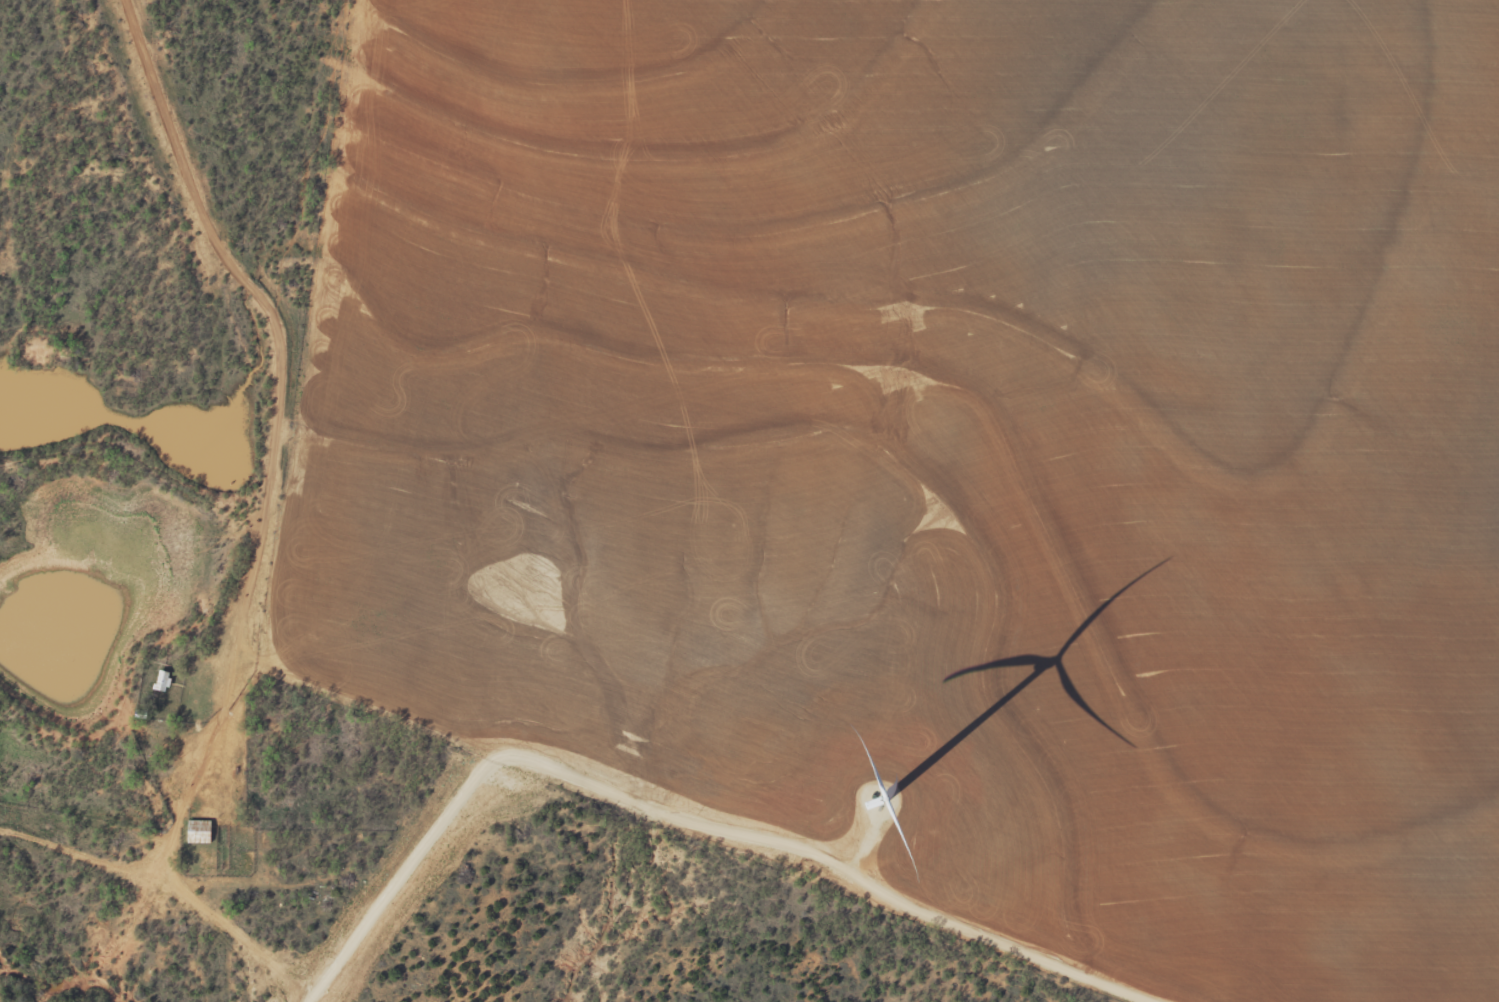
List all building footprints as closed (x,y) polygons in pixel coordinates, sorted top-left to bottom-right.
[(166,694),(170,673),(157,671),(153,692),(166,694)] [(211,845),(211,822),(186,822),(186,845),(211,845)]
